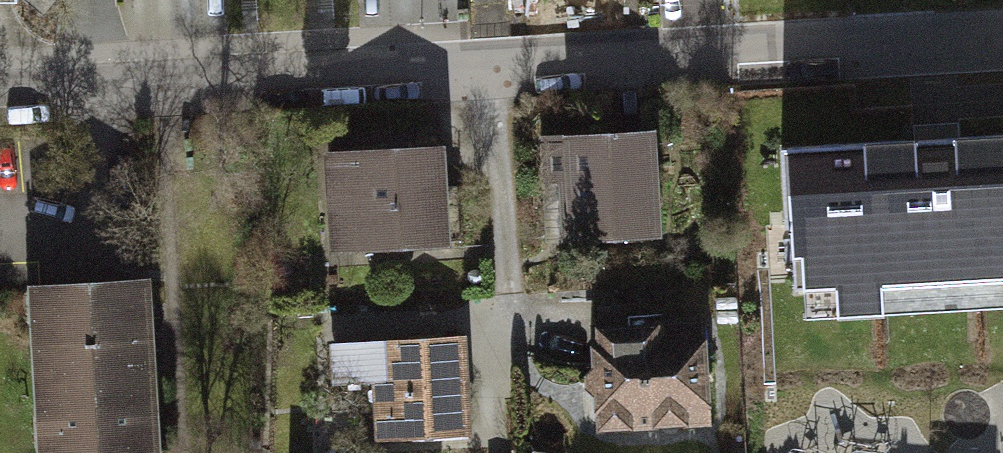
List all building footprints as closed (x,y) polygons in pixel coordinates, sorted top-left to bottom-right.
[(659,225),(653,122),(539,129),(546,232),(659,225)] [(1002,289),(1002,129),(786,142),(795,276),(804,276),(805,302),(1002,289)] [(440,132),(315,140),(322,241),(446,233),(440,132)] [(147,257),(25,265),(37,452),(160,452),(147,257)] [(587,313),(595,418),(707,411),(700,306),(587,313)] [(372,435),(471,428),(463,322),(363,330),(372,435)]
